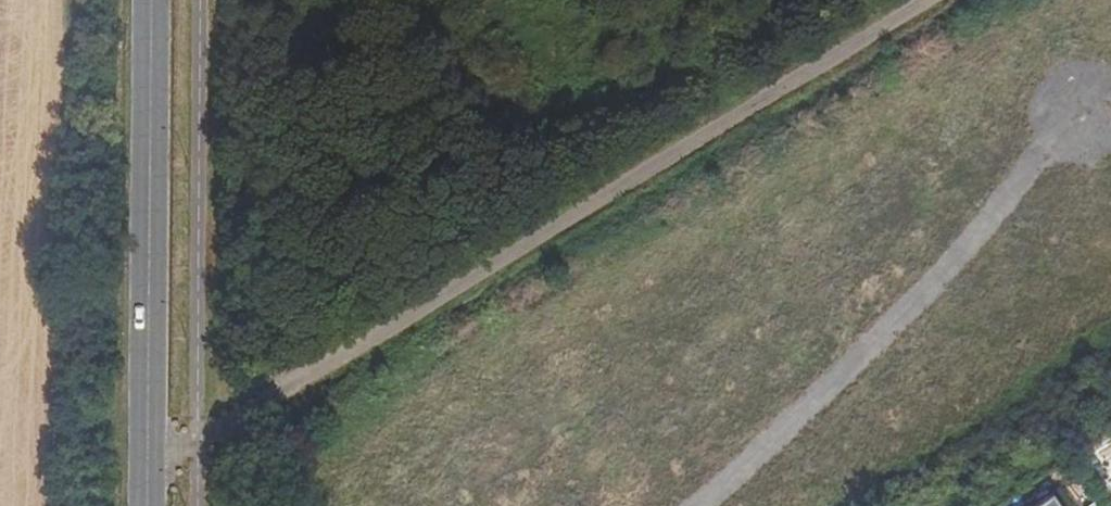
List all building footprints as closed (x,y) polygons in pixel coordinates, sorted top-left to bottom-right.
[(1059,496),(1044,505),(1065,505),(1059,496)]
